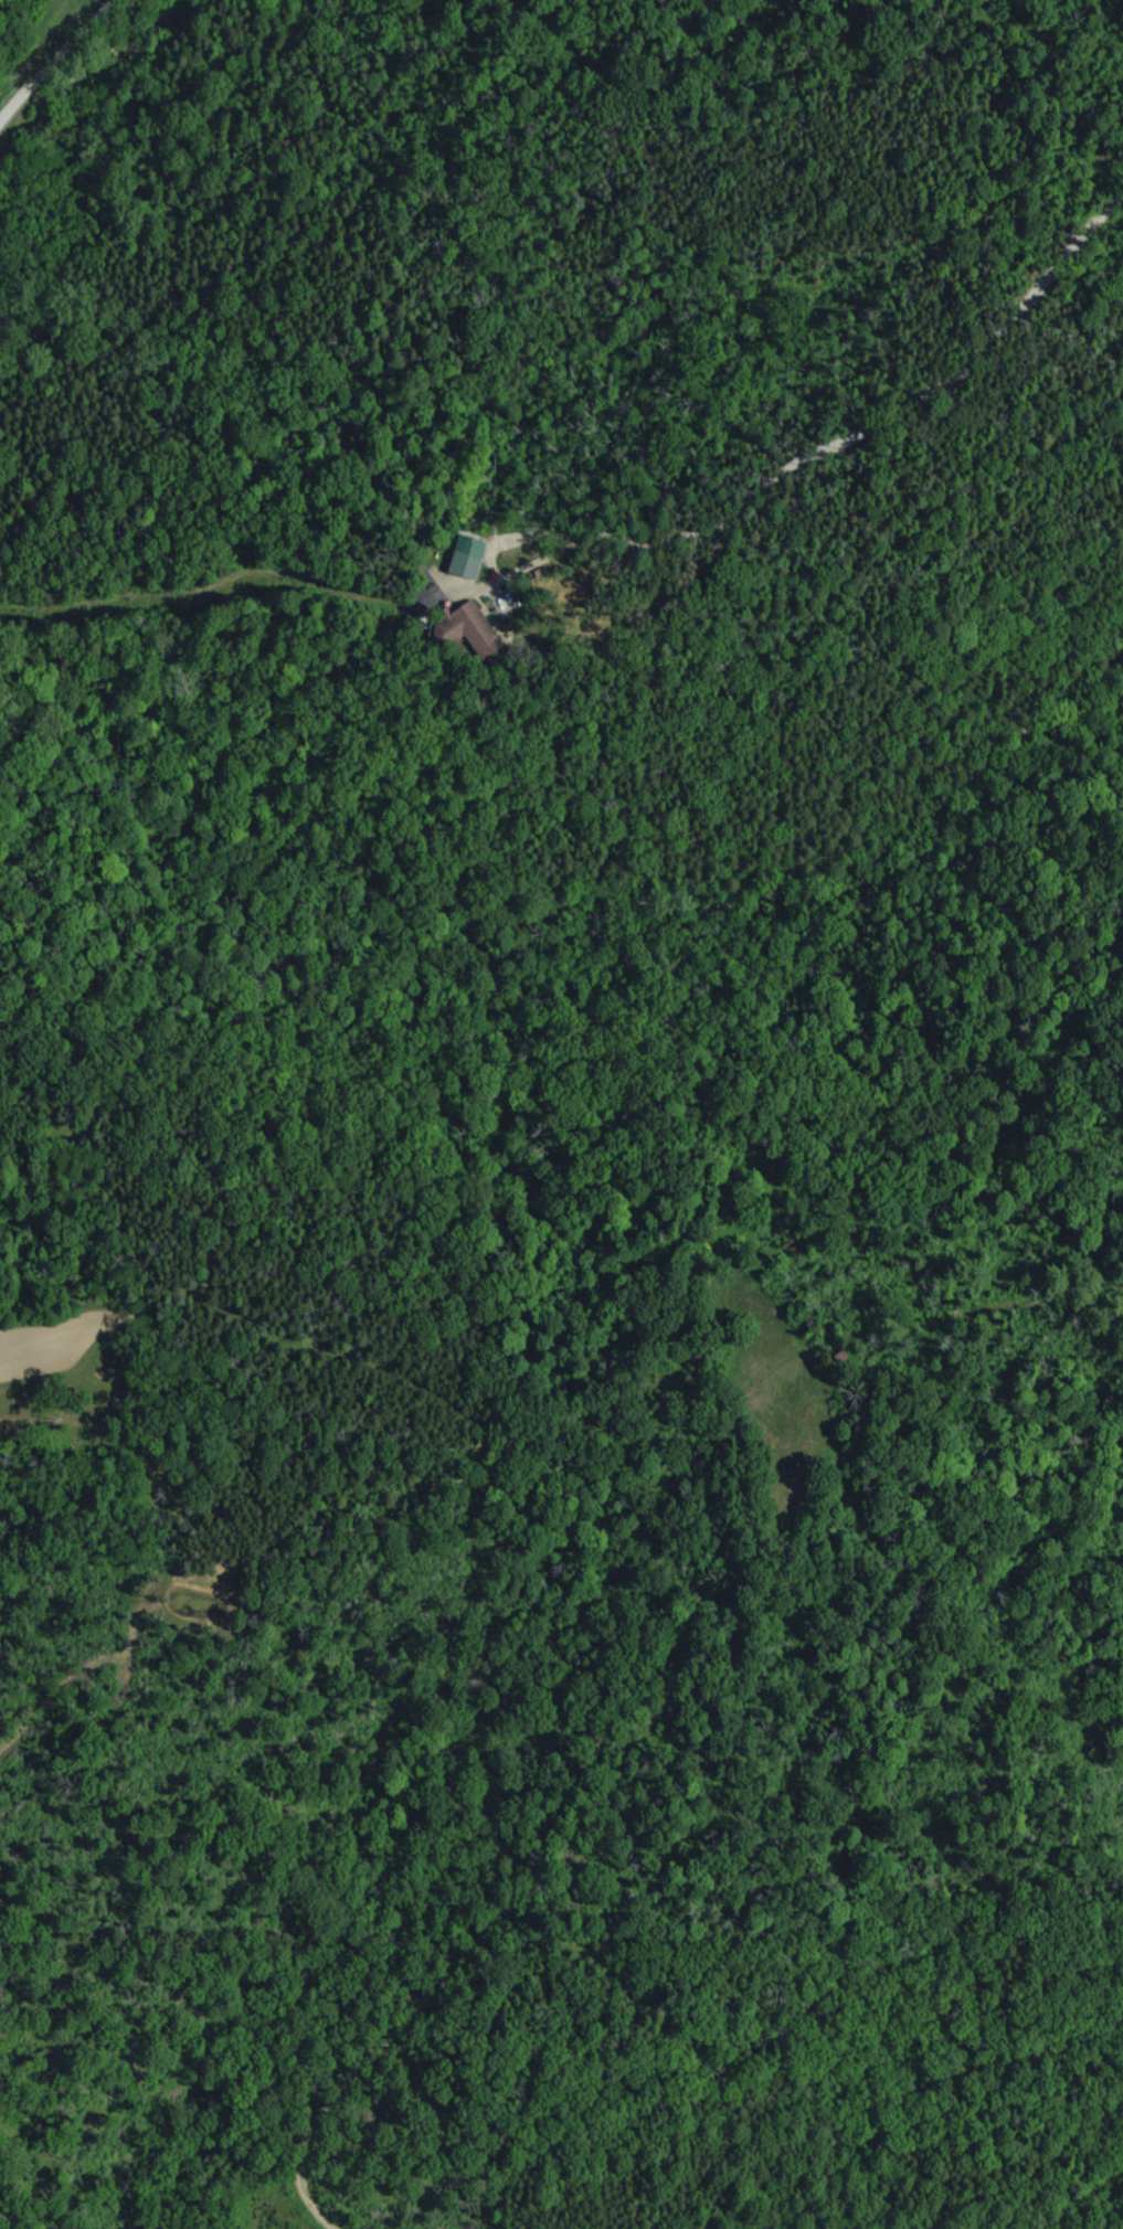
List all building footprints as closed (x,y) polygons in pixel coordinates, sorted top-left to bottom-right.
[(451,575),(478,580),(485,542),(458,537),(451,575)] [(464,636),(480,660),(503,646),(475,601),(431,629),(443,649),(464,636)]
